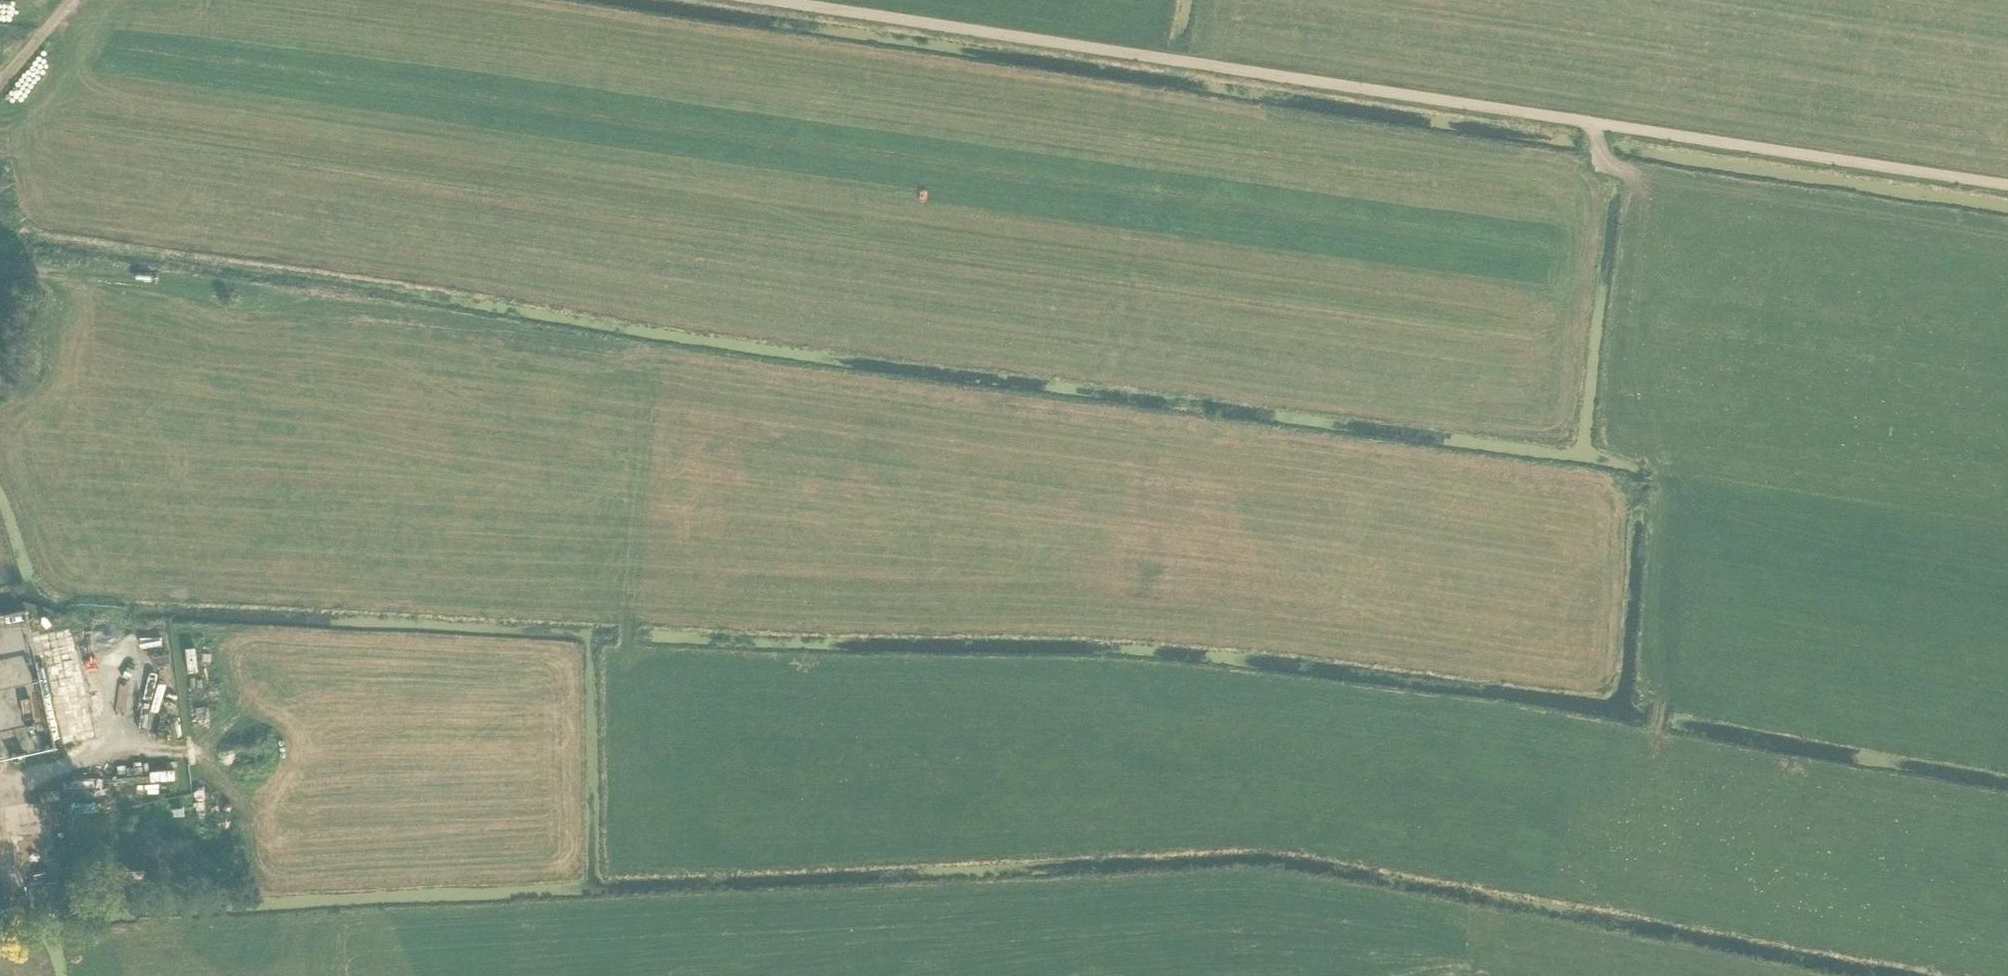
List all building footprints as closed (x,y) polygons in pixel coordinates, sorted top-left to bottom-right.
[(9,366),(0,345),(0,370),(9,366)] [(57,746),(29,605),(0,611),(0,757),(57,746)] [(177,761),(154,763),(155,776),(178,774),(177,761)] [(31,883),(35,912),(82,905),(78,877),(31,883)]
